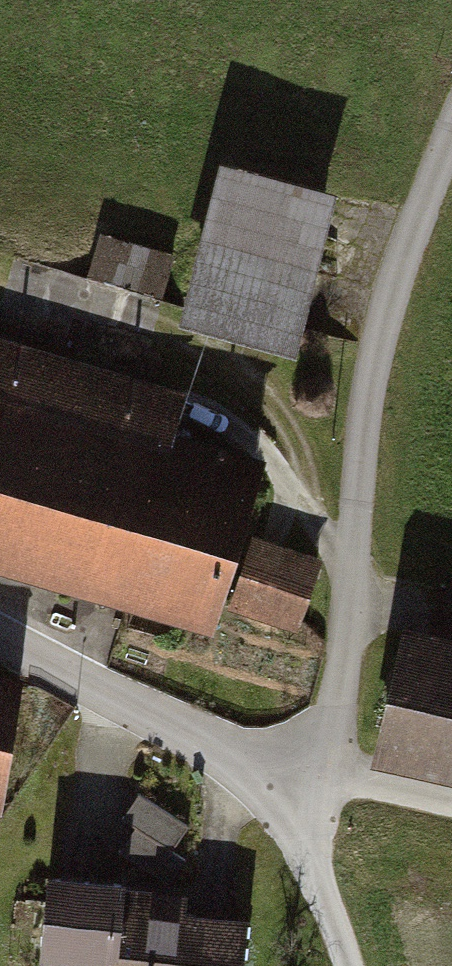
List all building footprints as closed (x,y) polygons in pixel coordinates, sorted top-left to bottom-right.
[(335,192),(225,166),(188,321),(298,348),(335,192)] [(102,241),(92,283),(165,301),(176,259),(102,241)] [(220,633),(226,614),(297,634),(316,566),(245,546),(268,461),(176,436),(188,394),(0,342),(0,573),(220,633)] [(371,761),(451,778),(451,587),(439,584),(432,620),(402,614),(371,761)] [(3,818),(30,683),(0,677),(0,818),(3,818)] [(142,789),(126,839),(177,855),(193,806),(142,789)] [(110,965),(244,965),(248,918),(189,914),(190,898),(131,893),(132,880),(53,874),(46,960),(110,965)]
